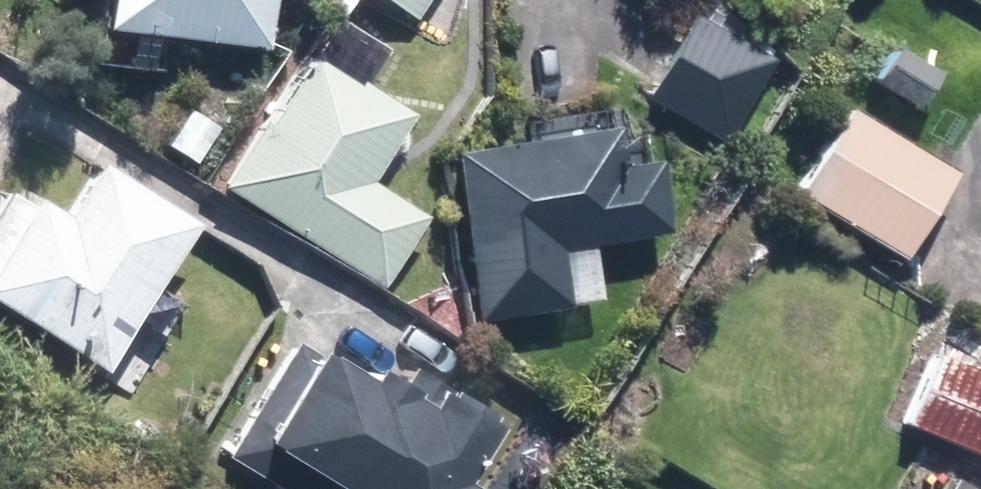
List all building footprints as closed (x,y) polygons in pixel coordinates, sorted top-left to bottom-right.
[(89,36),(257,54),(263,0),(93,0),(89,36)] [(410,25),(424,0),(365,0),(410,25)] [(322,17),(211,189),(374,294),(421,222),(364,185),(405,123),(356,92),(380,55),(322,17)] [(681,21),(638,103),(722,147),(766,65),(681,21)] [(885,50),(864,89),(910,115),(932,77),(885,50)] [(949,175),(839,109),(784,199),(895,266),(949,175)] [(608,129),(440,155),(468,328),(599,307),(589,249),(661,238),(649,163),(614,169),(608,129)] [(95,381),(187,232),(83,168),(48,224),(0,194),(0,322),(95,381)] [(213,460),(262,488),(448,488),(485,427),(395,373),(383,393),(287,336),(213,460)] [(897,429),(980,465),(980,378),(929,355),(897,429)]
